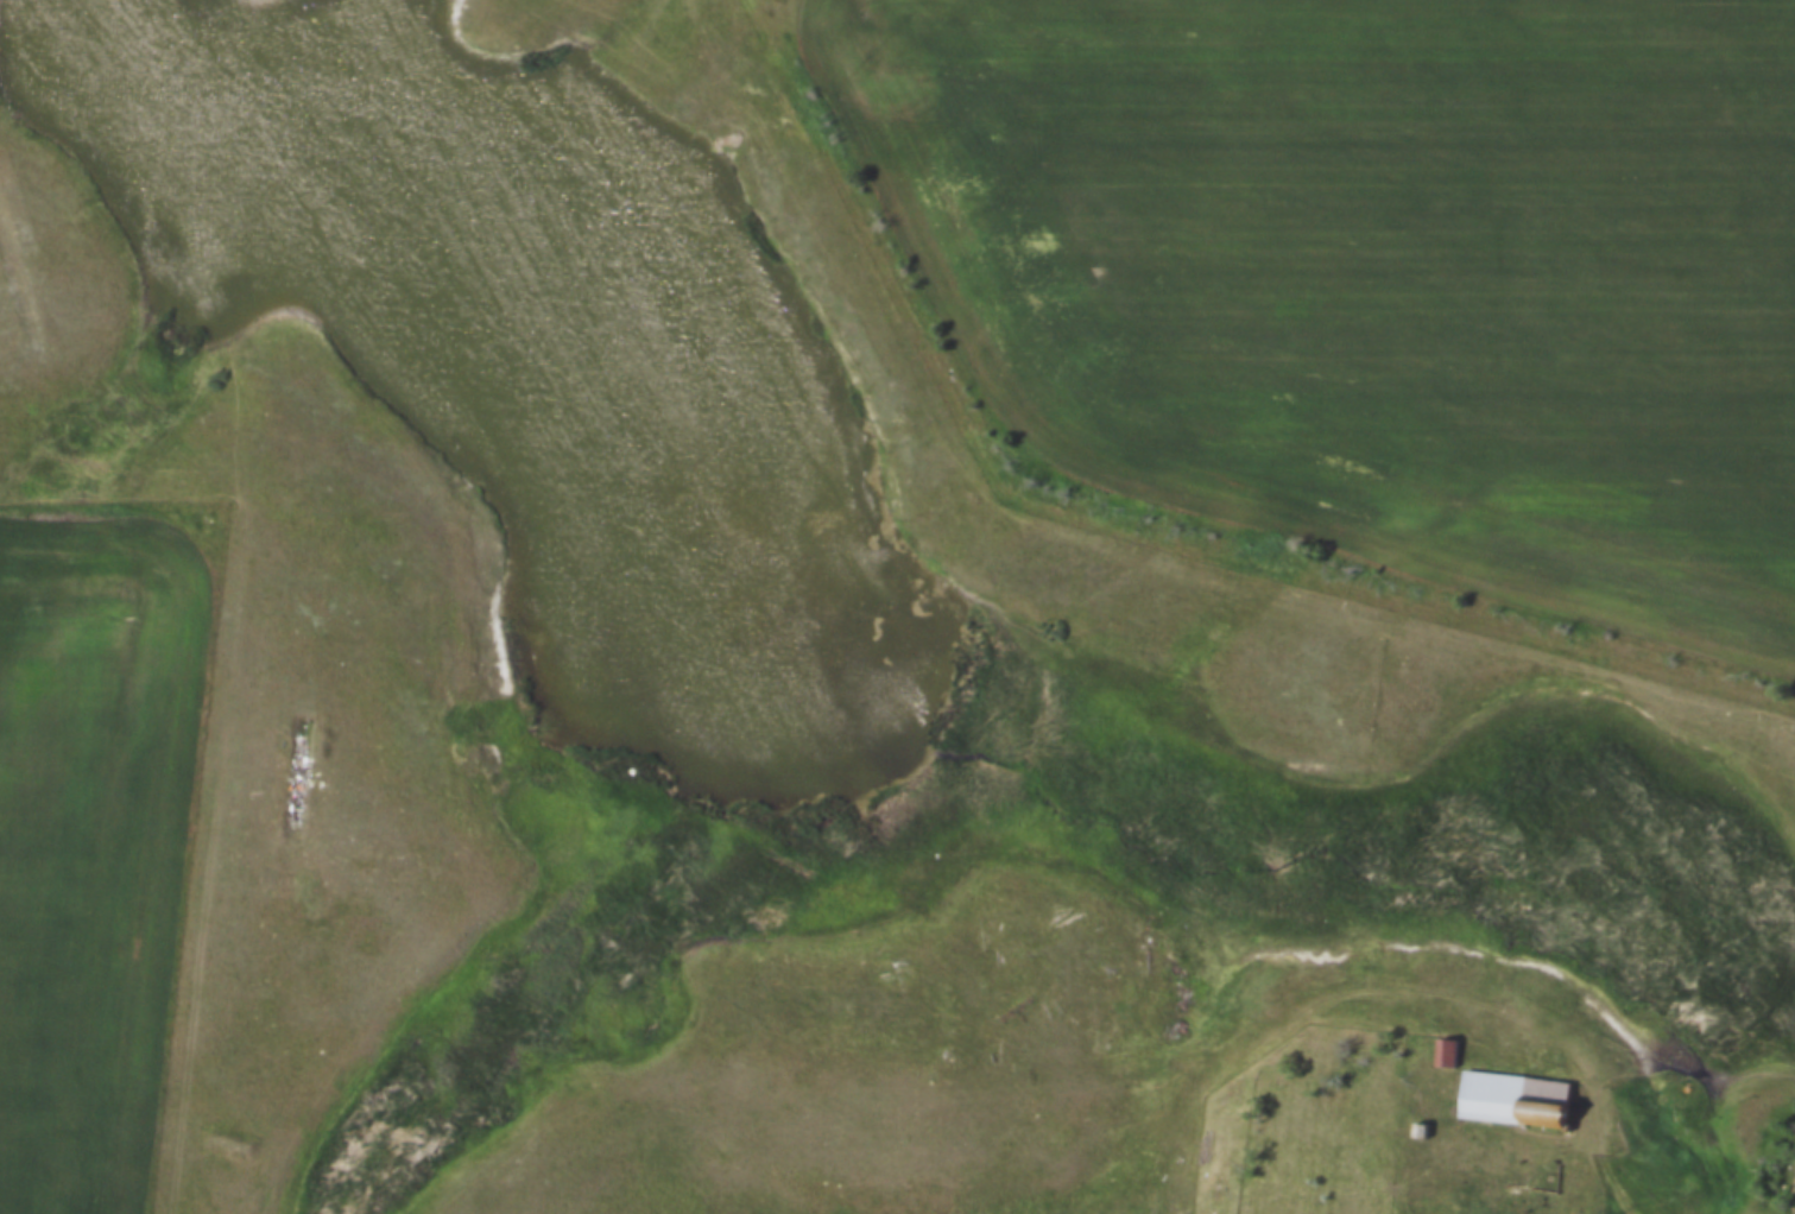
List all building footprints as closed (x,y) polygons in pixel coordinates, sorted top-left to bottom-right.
[(1434,1030),(1453,1032),(1449,1058),(1431,1056),(1434,1030)] [(1455,1070),(1458,1042),(1438,1040),(1435,1068),(1455,1070)] [(1460,1062),(1567,1075),(1561,1121),(1454,1109),(1460,1062)] [(1410,1114),(1423,1117),(1421,1131),(1408,1130),(1410,1114)]
